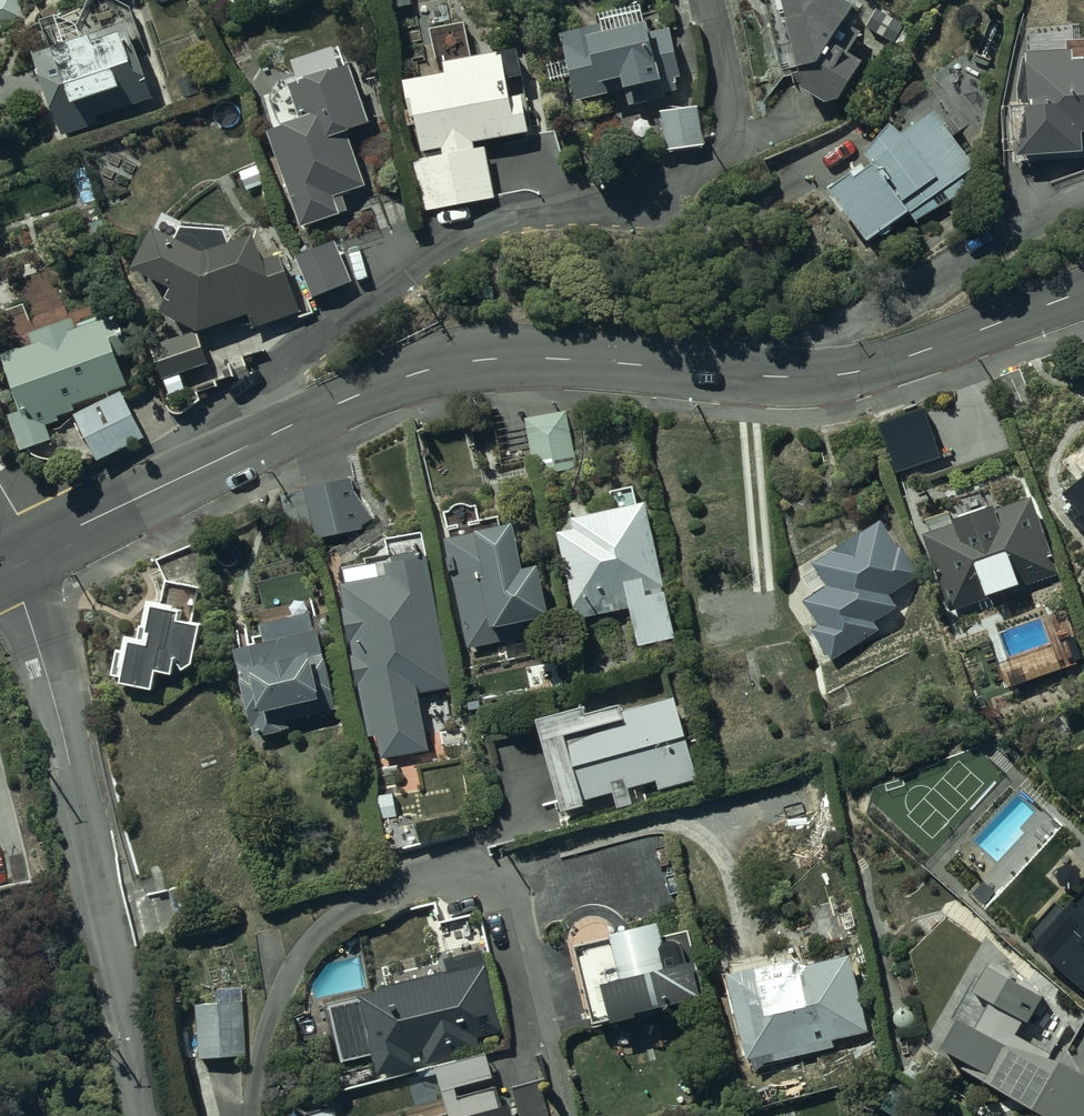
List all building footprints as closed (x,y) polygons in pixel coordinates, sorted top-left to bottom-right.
[(24,17),(18,0),(0,0),(0,25),(24,17)] [(561,29),(576,99),(624,89),(627,104),(667,96),(666,91),(679,89),(676,76),(680,75),(669,24),(650,28),(647,14),(645,15),(642,0),(637,0),(594,9),(597,22),(561,29)] [(781,32),(785,31),(800,86),(823,100),(838,96),(861,58),(847,49),(859,30),(853,26),(858,17),(847,10),(851,3),(845,0),(773,0),(781,32)] [(127,17),(34,49),(62,134),(99,122),(97,115),(154,97),(127,17)] [(1065,47),(1023,49),(1025,101),(1022,101),(1022,109),(1016,144),(1014,144),(1014,152),(1080,148),(1079,128),(1083,128),(1083,39),(1065,39),(1065,47)] [(475,145),(474,140),(529,130),(522,92),(510,94),(507,76),(522,73),(517,44),(457,55),(443,58),(445,68),(402,76),(410,117),(415,116),(422,150),(442,146),(443,151),(416,156),(425,209),(495,196),(485,143),(475,145)] [(267,124),(267,125),(300,225),(347,209),(341,191),(366,182),(348,127),(370,120),(349,59),(289,80),(292,89),(282,92),(290,116),(267,124)] [(699,102),(662,106),(667,149),(704,145),(699,102)] [(838,207),(841,205),(864,237),(875,229),(878,233),(890,225),(888,221),(905,209),(913,221),(937,206),(955,196),(969,186),(961,175),(973,167),(932,108),(898,131),(886,120),(861,149),(867,158),(861,162),(858,158),(825,181),(829,188),(826,190),(838,207)] [(171,284),(158,308),(200,329),(249,313),(253,326),(300,311),(281,251),(268,255),(262,236),(256,238),(254,230),(231,238),(225,224),(184,221),(177,233),(154,220),(131,262),(171,284)] [(338,241),(294,258),(310,301),(355,284),(338,241)] [(8,413),(21,448),(50,437),(46,425),(59,420),(57,415),(73,409),(71,404),(128,383),(104,317),(76,327),(72,316),(27,333),(31,342),(15,348),(11,336),(0,340),(0,348),(22,408),(8,413)] [(197,329),(150,344),(161,378),(203,365),(202,362),(208,360),(197,329)] [(120,388),(74,411),(98,460),(144,436),(120,388)] [(566,408),(525,415),(536,475),(577,468),(566,408)] [(1075,469),(1077,472),(1069,479),(1067,476),(1052,487),(1066,504),(1069,502),(1076,511),(1072,515),(1083,530),(1083,428),(1065,443),(1082,464),(1075,469)] [(350,482),(280,494),(287,532),(317,527),(318,536),(358,529),(350,482)] [(637,500),(633,484),(608,489),(612,506),(571,516),(573,525),(557,529),(577,618),(630,607),(639,644),(676,635),(646,499),(637,500)] [(952,519),(920,532),(949,612),(1057,571),(1029,494),(992,507),(990,500),(950,515),(952,519)] [(449,509),(444,510),(449,536),(447,536),(468,645),(553,630),(541,562),(523,566),(515,521),(500,523),(498,515),(480,519),(477,503),(472,504),(471,504),(470,504),(470,503),(469,503),(468,503),(467,502),(466,502),(465,502),(464,502),(463,502),(462,502),(461,502),(460,502),(459,502),(458,503),(457,503),(456,503),(455,504),(454,504),(453,505),(452,506),(451,506),(451,507),(450,507),(450,508),(449,508),(449,509)] [(365,562),(342,565),(344,579),(341,580),(365,735),(379,733),(382,757),(428,750),(419,692),(449,688),(428,553),(426,553),(423,530),(385,535),(387,553),(364,556),(365,562)] [(165,579),(161,599),(148,596),(140,632),(125,630),(122,647),(116,646),(111,673),(123,675),(122,682),(153,688),(157,669),(173,672),(176,657),(178,657),(184,668),(194,661),(202,620),(193,619),(199,586),(165,579)] [(266,642),(235,649),(254,735),(290,726),(288,718),(342,706),(330,653),(324,655),(321,641),(317,642),(313,625),(265,636),(266,642)] [(583,703),(536,715),(562,810),(585,804),(583,799),(613,791),(618,807),(633,803),(629,787),(656,779),(658,789),(697,778),(675,694),(623,708),(621,701),(607,704),(604,692),(581,698),(583,703)] [(610,927),(612,934),(575,942),(592,1019),(610,1015),(611,1019),(638,1013),(637,1010),(701,996),(700,992),(704,991),(690,927),(664,933),(660,917),(610,927)] [(372,1052),(378,1074),(414,1064),(411,1051),(423,1048),(427,1063),(480,1049),(476,1037),(501,1031),(480,949),(446,958),(444,953),(430,957),(432,964),(390,975),(388,966),(382,967),(387,986),(328,1001),(344,1060),(372,1052)] [(778,957),(726,969),(746,1059),(771,1053),(773,1061),(839,1046),(837,1039),(869,1032),(850,950),(780,966),(778,957)] [(245,1001),(196,1002),(197,1056),(246,1055),(245,1001)] [(511,1087),(519,1115),(550,1115),(540,1080),(511,1087)] [(335,1104),(283,1115),(338,1115),(335,1104)]
